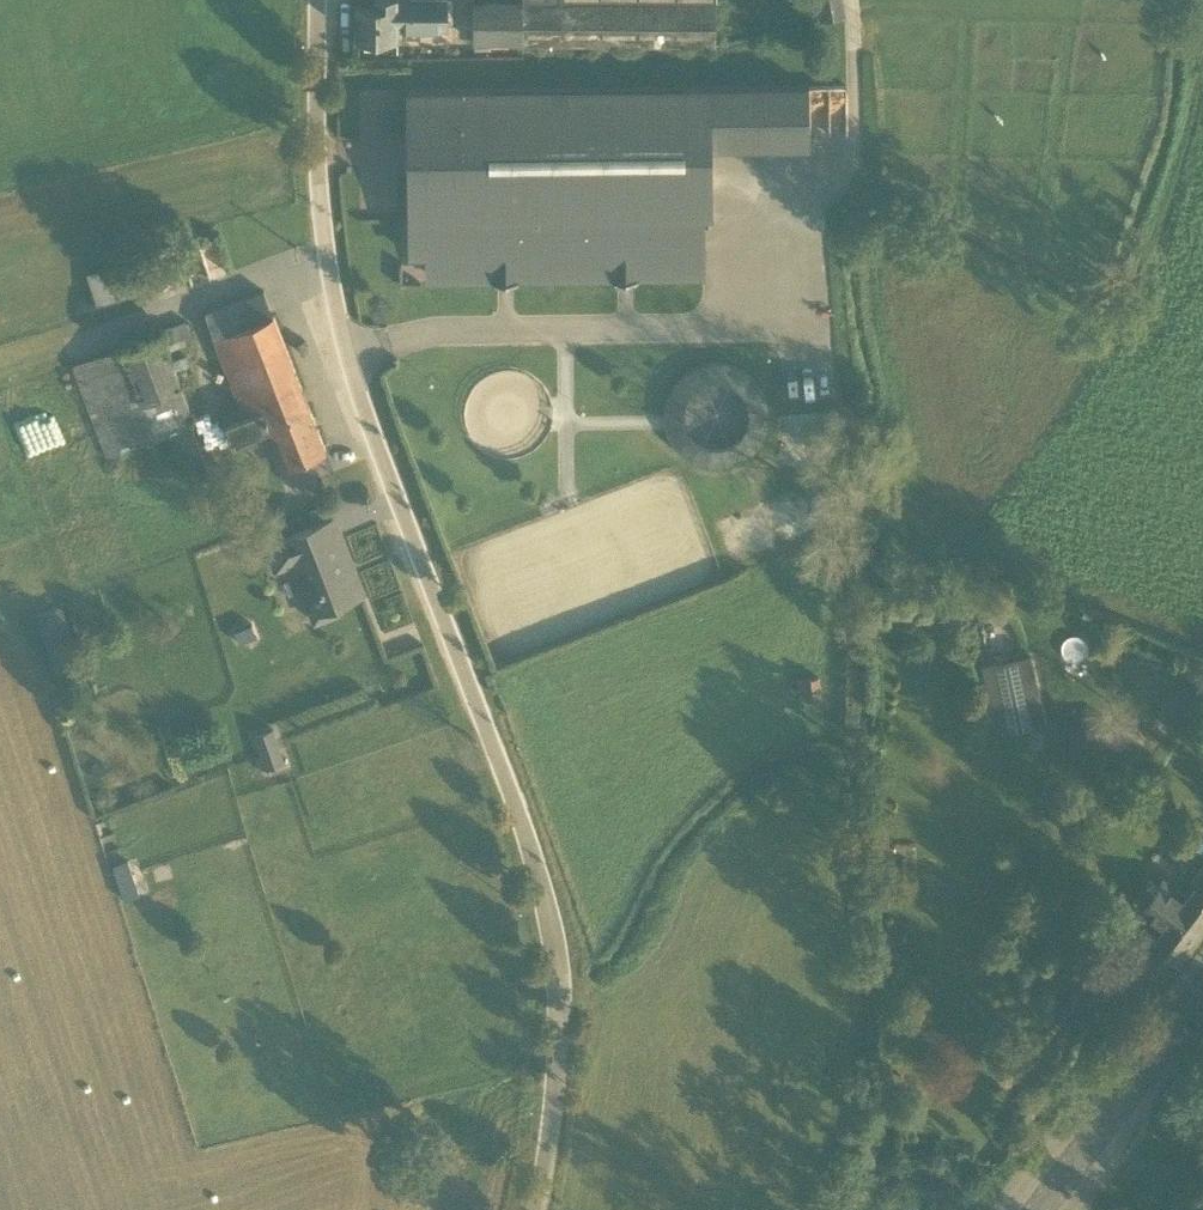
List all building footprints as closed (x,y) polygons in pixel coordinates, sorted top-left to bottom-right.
[(374,4),(354,4),(354,36),(398,36),(398,28),(448,28),(448,0),(374,0),(374,4)] [(473,41),(718,45),(719,0),(520,0),(497,0),(474,0),(473,41)] [(809,83),(407,88),(410,255),(425,255),(425,280),(704,276),(704,218),(710,218),(709,147),(810,146),(809,83)] [(323,447),(270,313),(251,321),(242,299),(204,314),(240,405),(219,414),(231,443),(270,427),(284,463),(323,447)] [(182,320),(70,364),(105,455),(165,431),(185,480),(207,471),(186,418),(194,415),(168,349),(190,340),(182,320)] [(676,362),(671,455),(753,459),(758,366),(676,362)] [(361,588),(332,515),(264,543),(275,569),(287,565),(309,621),(336,610),(332,600),(361,588)] [(1046,726),(1030,654),(981,665),(997,737),(1046,726)] [(1112,766),(1111,729),(1103,729),(1103,715),(1068,716),(1069,738),(1078,738),(1079,767),(1112,766)] [(284,759),(274,729),(255,735),(265,765),(284,759)] [(133,857),(119,860),(126,890),(140,886),(133,857)] [(1148,896),(1199,935),(1202,929),(1202,868),(1183,893),(1162,877),(1158,883),(1148,896)] [(1141,906),(1137,911),(1157,927),(1154,931),(1148,939),(1159,948),(1178,962),(1199,935),(1148,896),(1141,906)]
